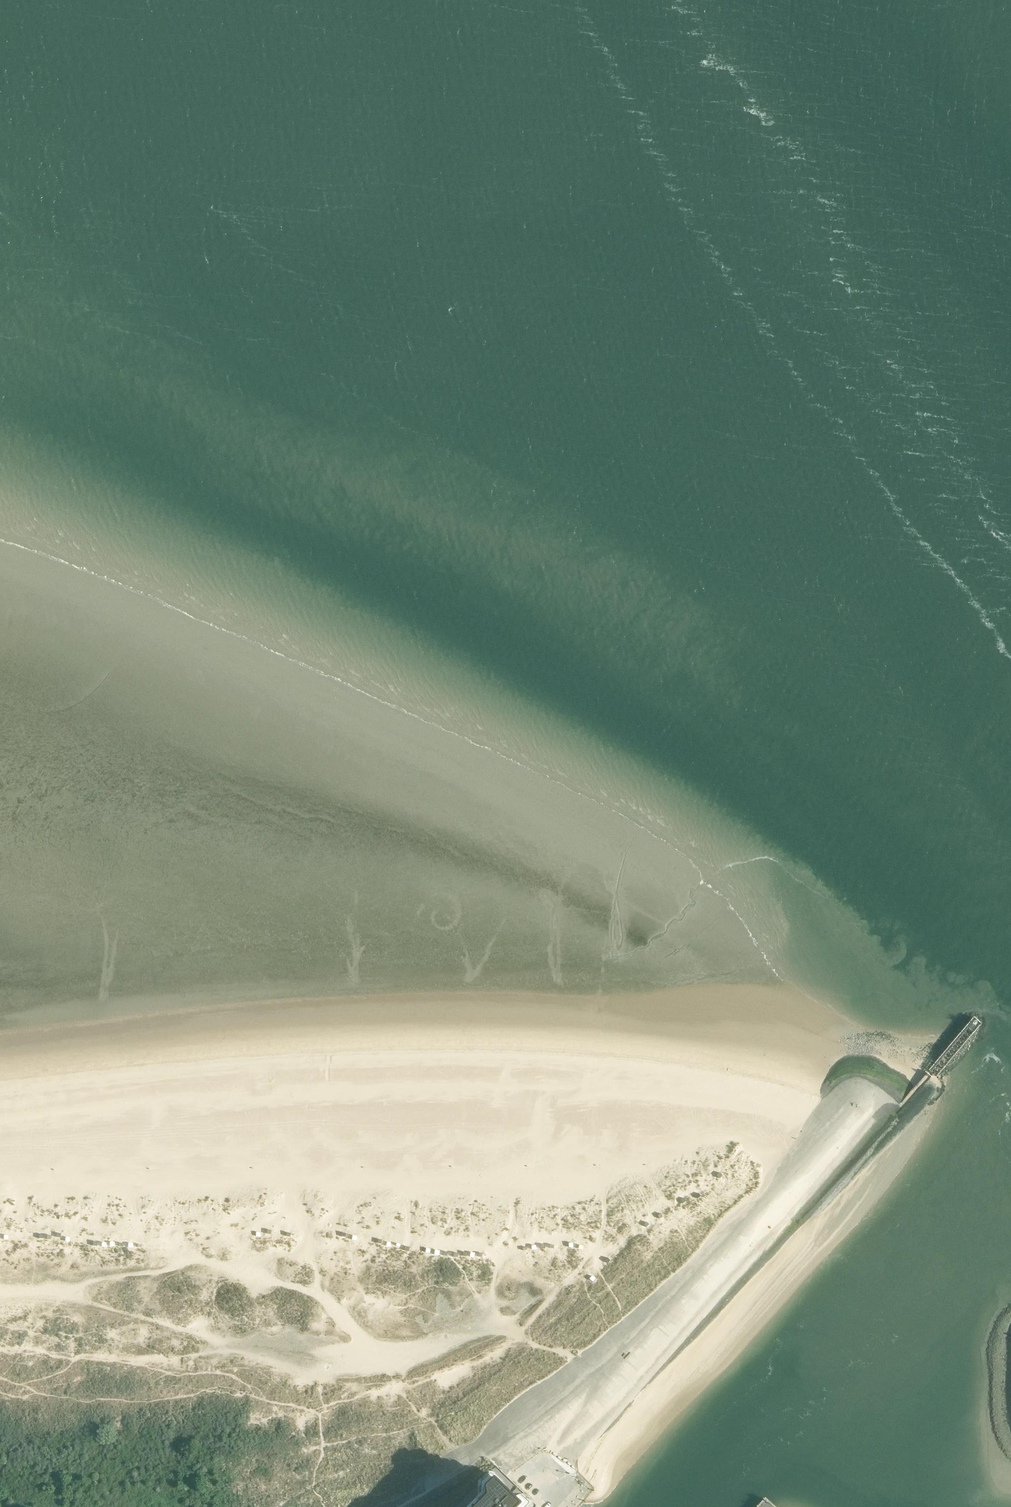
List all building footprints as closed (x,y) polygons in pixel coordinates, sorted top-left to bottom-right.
[(537,1506),(506,1476),(500,1470),(474,1496),(464,1506),(537,1506)]
